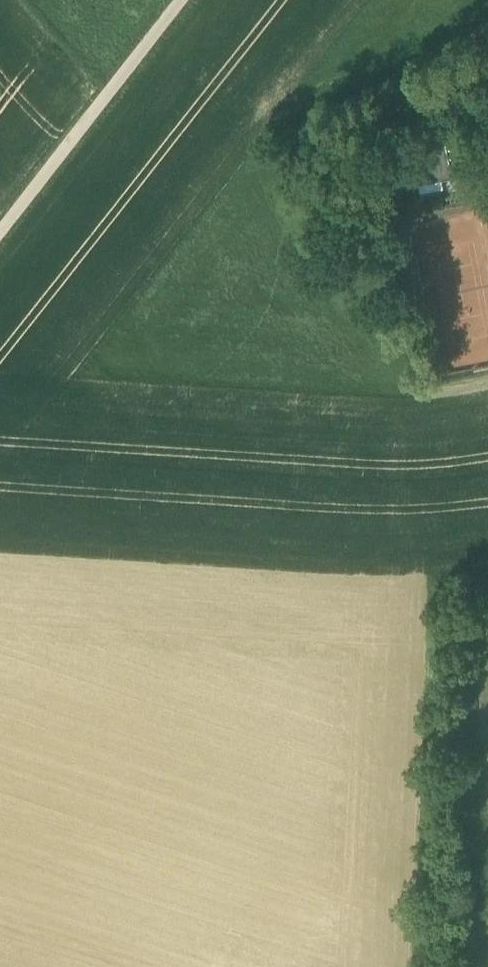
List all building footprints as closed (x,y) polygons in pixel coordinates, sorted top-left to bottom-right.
[(406,148),(412,181),(415,181),(414,180),(435,176),(435,177),(437,177),(436,171),(446,169),(447,175),(472,170),(463,124),(439,129),(439,132),(432,134),(431,131),(404,136),(406,148)] [(393,150),(400,184),(412,181),(406,148),(393,150)]
